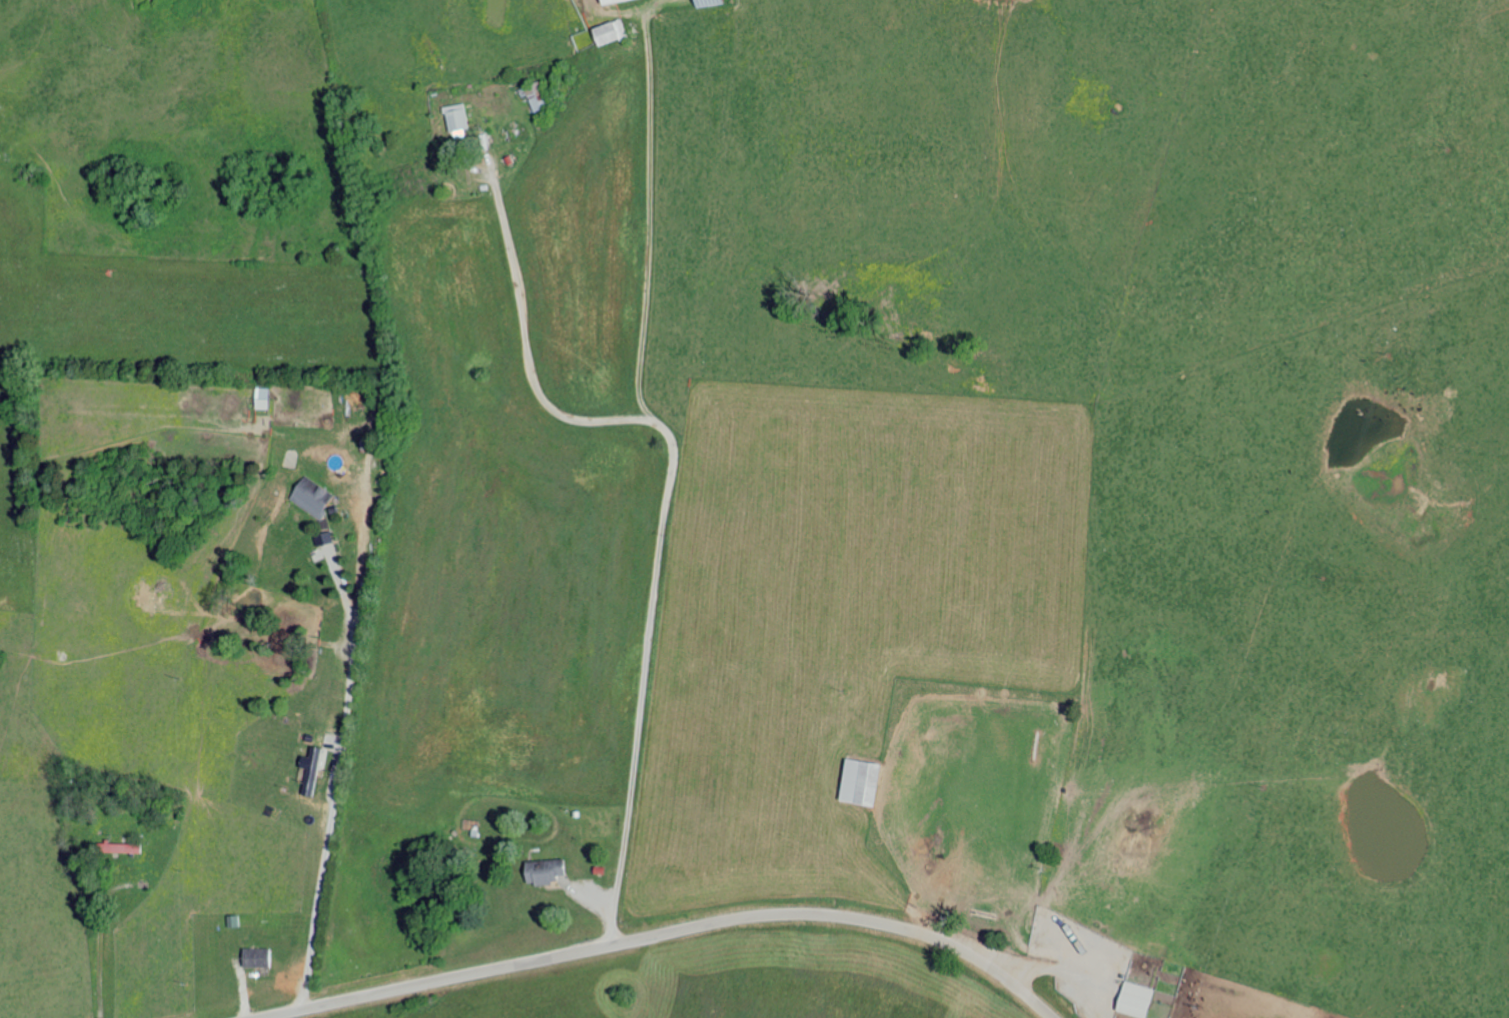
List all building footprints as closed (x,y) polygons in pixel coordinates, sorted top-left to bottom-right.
[(592,28),(599,46),(628,35),(621,17),(592,28)] [(527,97),(533,112),(550,106),(539,80),(518,88),(522,99),(527,97)] [(469,131),(464,103),(445,106),(450,134),(469,131)] [(255,408),(268,409),(269,387),(255,387),(255,408)] [(326,511),(323,509),(332,493),(301,475),(288,499),(321,519),(326,511)] [(302,794),(314,794),(317,746),(308,745),(308,755),(299,755),(298,766),(303,766),(302,794)] [(839,800),(875,803),(879,761),(844,757),(839,800)] [(97,851),(141,852),(141,842),(97,841),(97,851)] [(564,873),(564,858),(525,859),(526,883),(557,882),(556,874),(564,873)] [(242,965),(269,966),(270,947),(242,947),(242,965)] [(1119,1011),(1149,1017),(1155,986),(1124,980),(1119,1011)]
